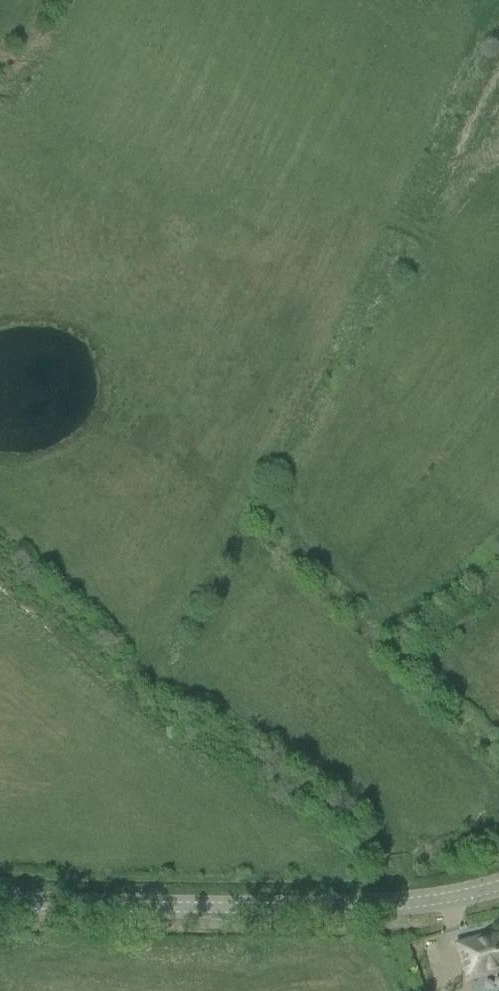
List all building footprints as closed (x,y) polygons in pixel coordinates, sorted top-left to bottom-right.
[(463,964),(466,974),(498,965),(498,936),(477,942),(476,940),(458,945),(463,964)] [(458,990),(471,990),(469,982),(457,985),(458,990)]
